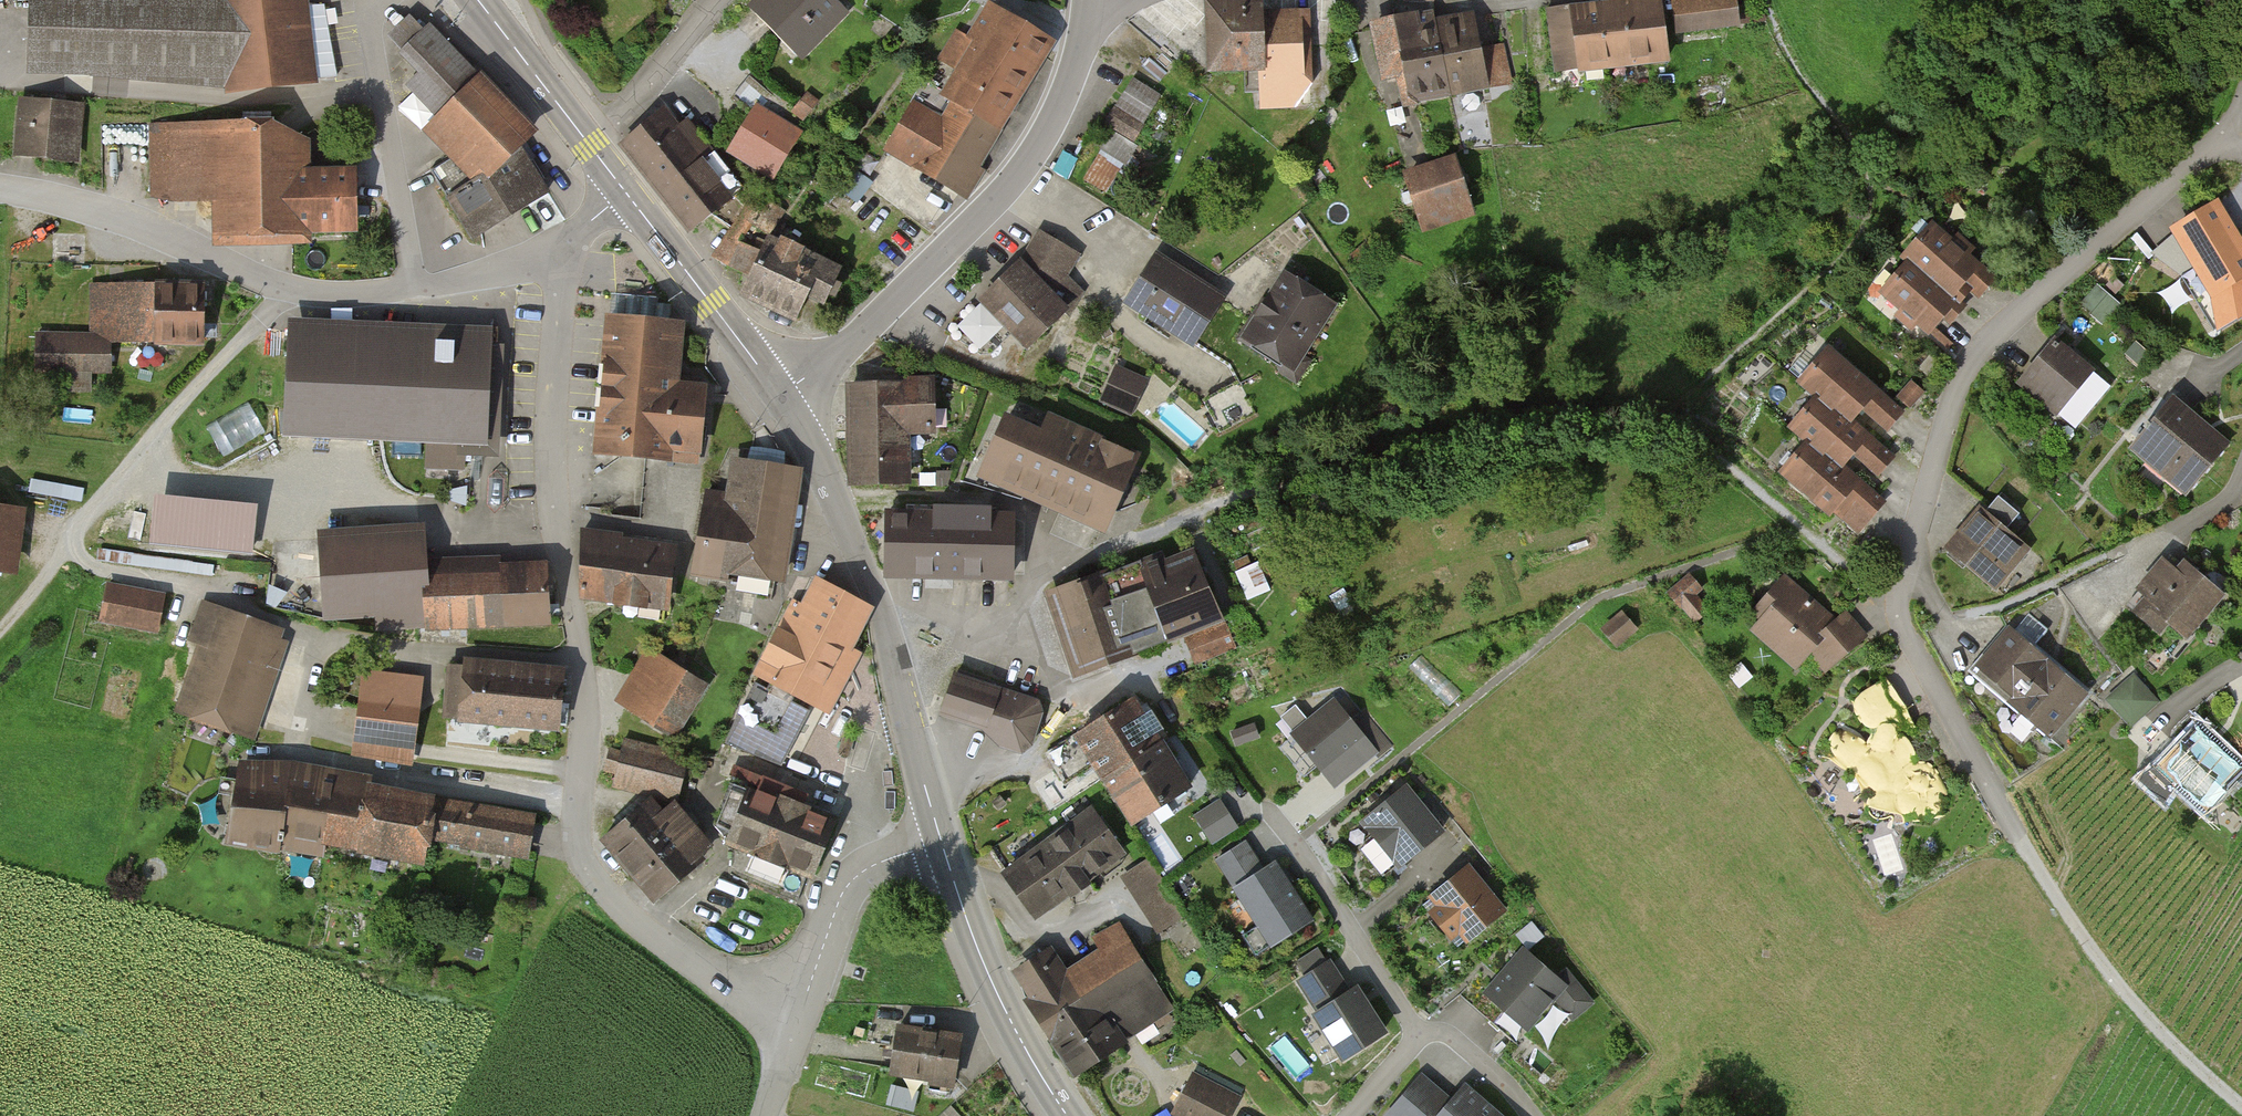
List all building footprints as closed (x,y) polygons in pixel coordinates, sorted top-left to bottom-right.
[(184,0),(29,0),(29,73),(229,92),(323,88),(309,0),(245,0),(228,2),(184,0)] [(751,7),(807,59),(851,12),(839,0),(758,0),(751,7)] [(1675,3),(1678,37),(1744,30),(1741,0),(1703,0),(1675,3)] [(1662,1),(1550,13),(1557,77),(1669,65),(1662,1)] [(1008,133),(1061,45),(999,7),(946,95),(1008,133)] [(1310,11),(1206,10),(1205,81),(1310,81),(1310,11)] [(1437,14),(1374,27),(1386,87),(1404,83),(1408,107),(1509,87),(1502,51),(1484,55),(1476,16),(1438,23),(1437,14)] [(540,137),(433,31),(404,59),(421,76),(408,90),(441,123),(427,137),(446,156),(426,176),(473,254),(556,204),(525,152),(540,137)] [(1108,119),(1139,136),(1163,91),(1132,75),(1108,119)] [(920,99),(887,156),(966,203),(1000,145),(920,99)] [(87,107),(20,102),(16,160),(82,165),(87,107)] [(760,105),(729,157),(776,185),(807,133),(760,105)] [(668,112),(623,150),(689,230),(735,192),(668,112)] [(278,125),(151,128),(153,207),(214,205),(215,244),(361,241),(359,171),(314,171),(313,144),(278,125)] [(1460,163),(1402,180),(1418,233),(1476,216),(1460,163)] [(2219,209),(2176,237),(2214,296),(2241,278),(2241,246),(2219,209)] [(2001,281),(1938,227),(1906,263),(1910,267),(1960,310),(1973,296),(1982,303),(2001,281)] [(1017,274),(984,304),(1029,354),(1089,300),(1069,278),(1081,259),(1042,234),(1017,274)] [(769,242),(742,300),(801,327),(828,268),(769,242)] [(1229,299),(1157,257),(1127,308),(1198,350),(1229,299)] [(1941,333),(1960,310),(1910,267),(1882,299),(1947,355),(1956,345),(1941,333)] [(1344,311),(1288,276),(1244,345),(1301,381),(1344,311)] [(203,280),(94,279),(94,330),(36,330),(35,372),(69,372),(69,391),(92,391),(92,373),(113,373),(113,340),(203,341),(203,280)] [(494,321),(286,312),(281,431),(489,440),(494,321)] [(684,325),(608,319),(596,455),(702,464),(708,390),(679,387),(684,325)] [(2099,378),(2057,342),(2020,385),(2063,420),(2099,378)] [(1908,416),(1833,351),(1806,383),(1824,399),(1858,429),(1867,418),(1890,437),(1908,416)] [(1146,378),(1116,364),(1102,397),(1132,410),(1146,378)] [(936,386),(848,387),(850,490),(916,489),(916,439),(937,439),(936,386)] [(1895,461),(1858,429),(1824,399),(1797,431),(1813,446),(1846,474),(1858,460),(1880,478),(1895,461)] [(2229,447),(2175,402),(2132,454),(2186,498),(2229,447)] [(209,423),(224,451),(263,431),(248,403),(209,423)] [(1009,410),(983,469),(1104,522),(1136,449),(1050,411),(1044,425),(1009,410)] [(1885,508),(1846,474),(1813,446),(1785,478),(1857,540),(1885,508)] [(796,530),(804,476),(733,466),(726,521),(796,530)] [(1012,510),(888,508),(886,568),(1011,570),(1012,510)] [(2031,550),(1983,510),(1947,553),(1995,593),(2031,550)] [(0,513),(0,577),(24,579),(30,515),(0,513)] [(789,585),(796,530),(726,521),(718,575),(789,585)] [(379,635),(552,627),(549,567),(500,569),(500,562),(429,565),(427,529),(323,534),(327,625),(379,623),(379,635)] [(585,534),(586,605),(673,614),(680,551),(621,544),(621,538),(585,534)] [(1198,545),(1047,597),(1074,673),(1225,620),(1198,545)] [(2130,607),(2182,652),(2227,600),(2176,555),(2130,607)] [(866,607),(812,580),(802,600),(792,595),(753,672),(830,710),(860,650),(847,644),(866,607)] [(1840,623),(1790,581),(1747,633),(1798,675),(1811,658),(1836,679),(1871,637),(1845,617),(1840,623)] [(168,600),(107,591),(102,628),(162,637),(168,600)] [(257,744),(292,635),(208,608),(173,717),(257,744)] [(2031,612),(2015,626),(2034,647),(2050,632),(2031,612)] [(1225,625),(1188,639),(1196,660),(1233,646),(1225,625)] [(2089,697),(2011,630),(1971,676),(2049,743),(2089,697)] [(651,654),(616,708),(672,744),(707,691),(651,654)] [(558,671),(455,662),(451,717),(554,725),(558,671)] [(2132,669),(2100,698),(2126,728),(2159,699),(2132,669)] [(364,671),(354,750),(410,757),(420,678),(364,671)] [(1038,698),(956,672),(942,709),(982,722),(1003,741),(1022,748),(1031,742),(1041,710),(1038,698)] [(1186,783),(1134,698),(1052,747),(1070,776),(1097,760),(1131,816),(1186,783)] [(1953,802),(1887,698),(1812,745),(1879,849),(1953,802)] [(1382,756),(1336,701),(1293,736),(1338,791),(1382,756)] [(780,732),(736,720),(728,746),(792,763),(806,712),(787,707),(780,732)] [(2201,727),(2145,786),(2169,808),(2182,793),(2211,820),(2241,787),(2241,765),(2201,727)] [(690,757),(626,745),(617,791),(682,803),(690,757)] [(363,859),(375,792),(365,791),(367,782),(290,769),(247,768),(233,847),(324,862),(326,853),(363,859)] [(1449,835),(1408,788),(1366,824),(1406,871),(1449,835)] [(837,826),(740,789),(718,846),(816,882),(837,826)] [(538,820),(375,792),(363,859),(431,871),(435,849),(530,866),(538,820)] [(1235,825),(1218,800),(1196,815),(1213,839),(1235,825)] [(655,805),(606,845),(659,909),(707,870),(701,862),(714,852),(679,809),(666,819),(655,805)] [(1093,813),(1001,876),(1034,924),(1126,861),(1093,813)] [(1309,915),(1275,862),(1263,869),(1246,842),(1219,859),(1270,940),(1309,915)] [(1152,858),(1118,879),(1154,935),(1188,913),(1152,858)] [(1509,917),(1473,871),(1430,905),(1467,951),(1509,917)] [(1174,1016),(1121,931),(1096,946),(1102,957),(1069,978),(1054,955),(1018,978),(1079,1075),(1174,1016)] [(1525,953),(1486,998),(1532,1038),(1571,993),(1525,953)] [(1333,963),(1292,989),(1344,1069),(1384,1042),(1333,963)] [(899,1033),(892,1081),(958,1091),(965,1043),(899,1033)] [(1175,1115),(1233,1115),(1242,1098),(1196,1075),(1175,1115)] [(1469,1091),(1455,1107),(1422,1079),(1390,1115),(1498,1115),(1469,1091)]
